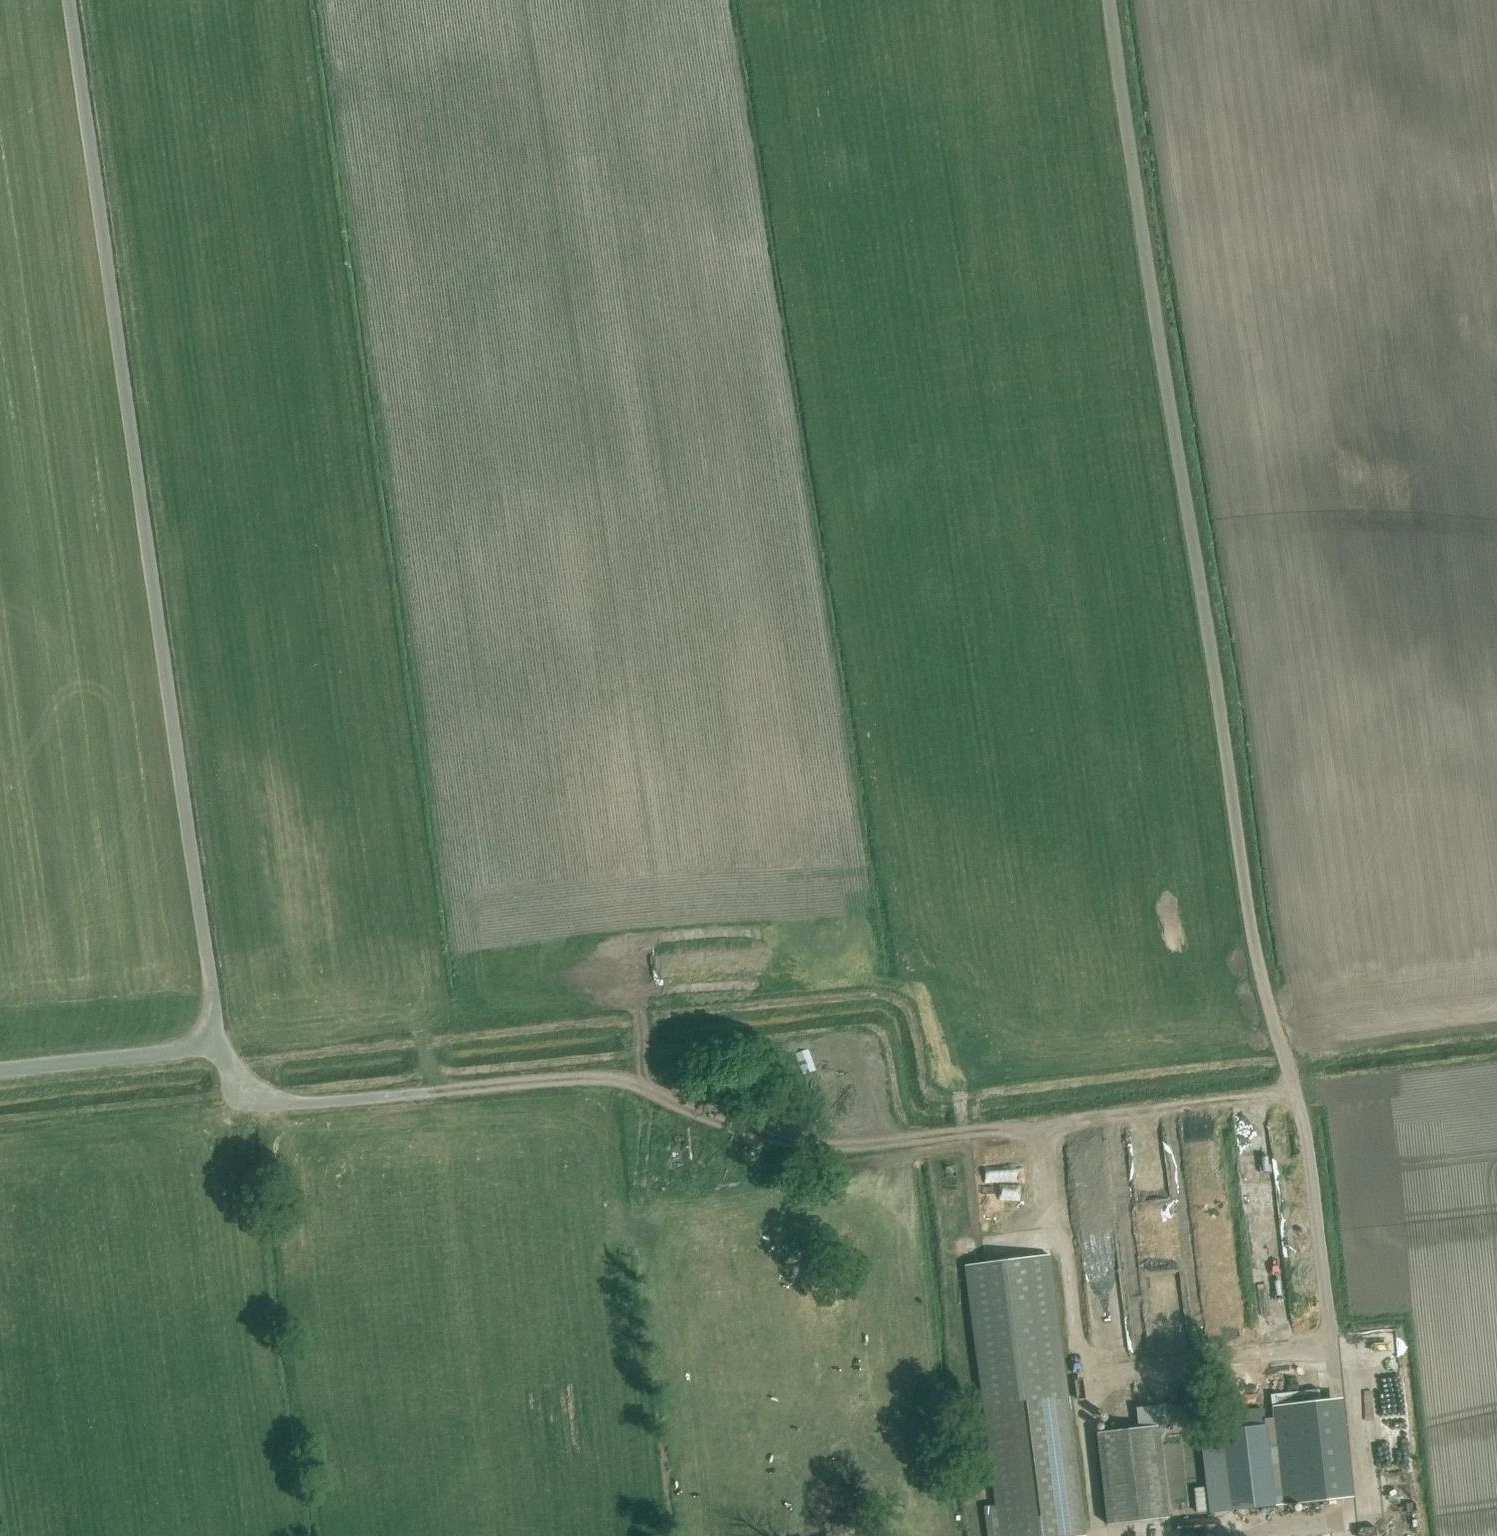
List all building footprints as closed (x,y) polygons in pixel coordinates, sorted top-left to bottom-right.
[(965,1267),(1000,1535),(1086,1535),(1087,1535),(1051,1256),(965,1267)] [(1284,1504),(1341,1497),(1330,1400),(1273,1407),(1284,1504)] [(1106,1524),(1168,1517),(1157,1424),(1095,1432),(1106,1524)] [(1210,1512),(1274,1505),(1265,1425),(1201,1432),(1210,1512)]
